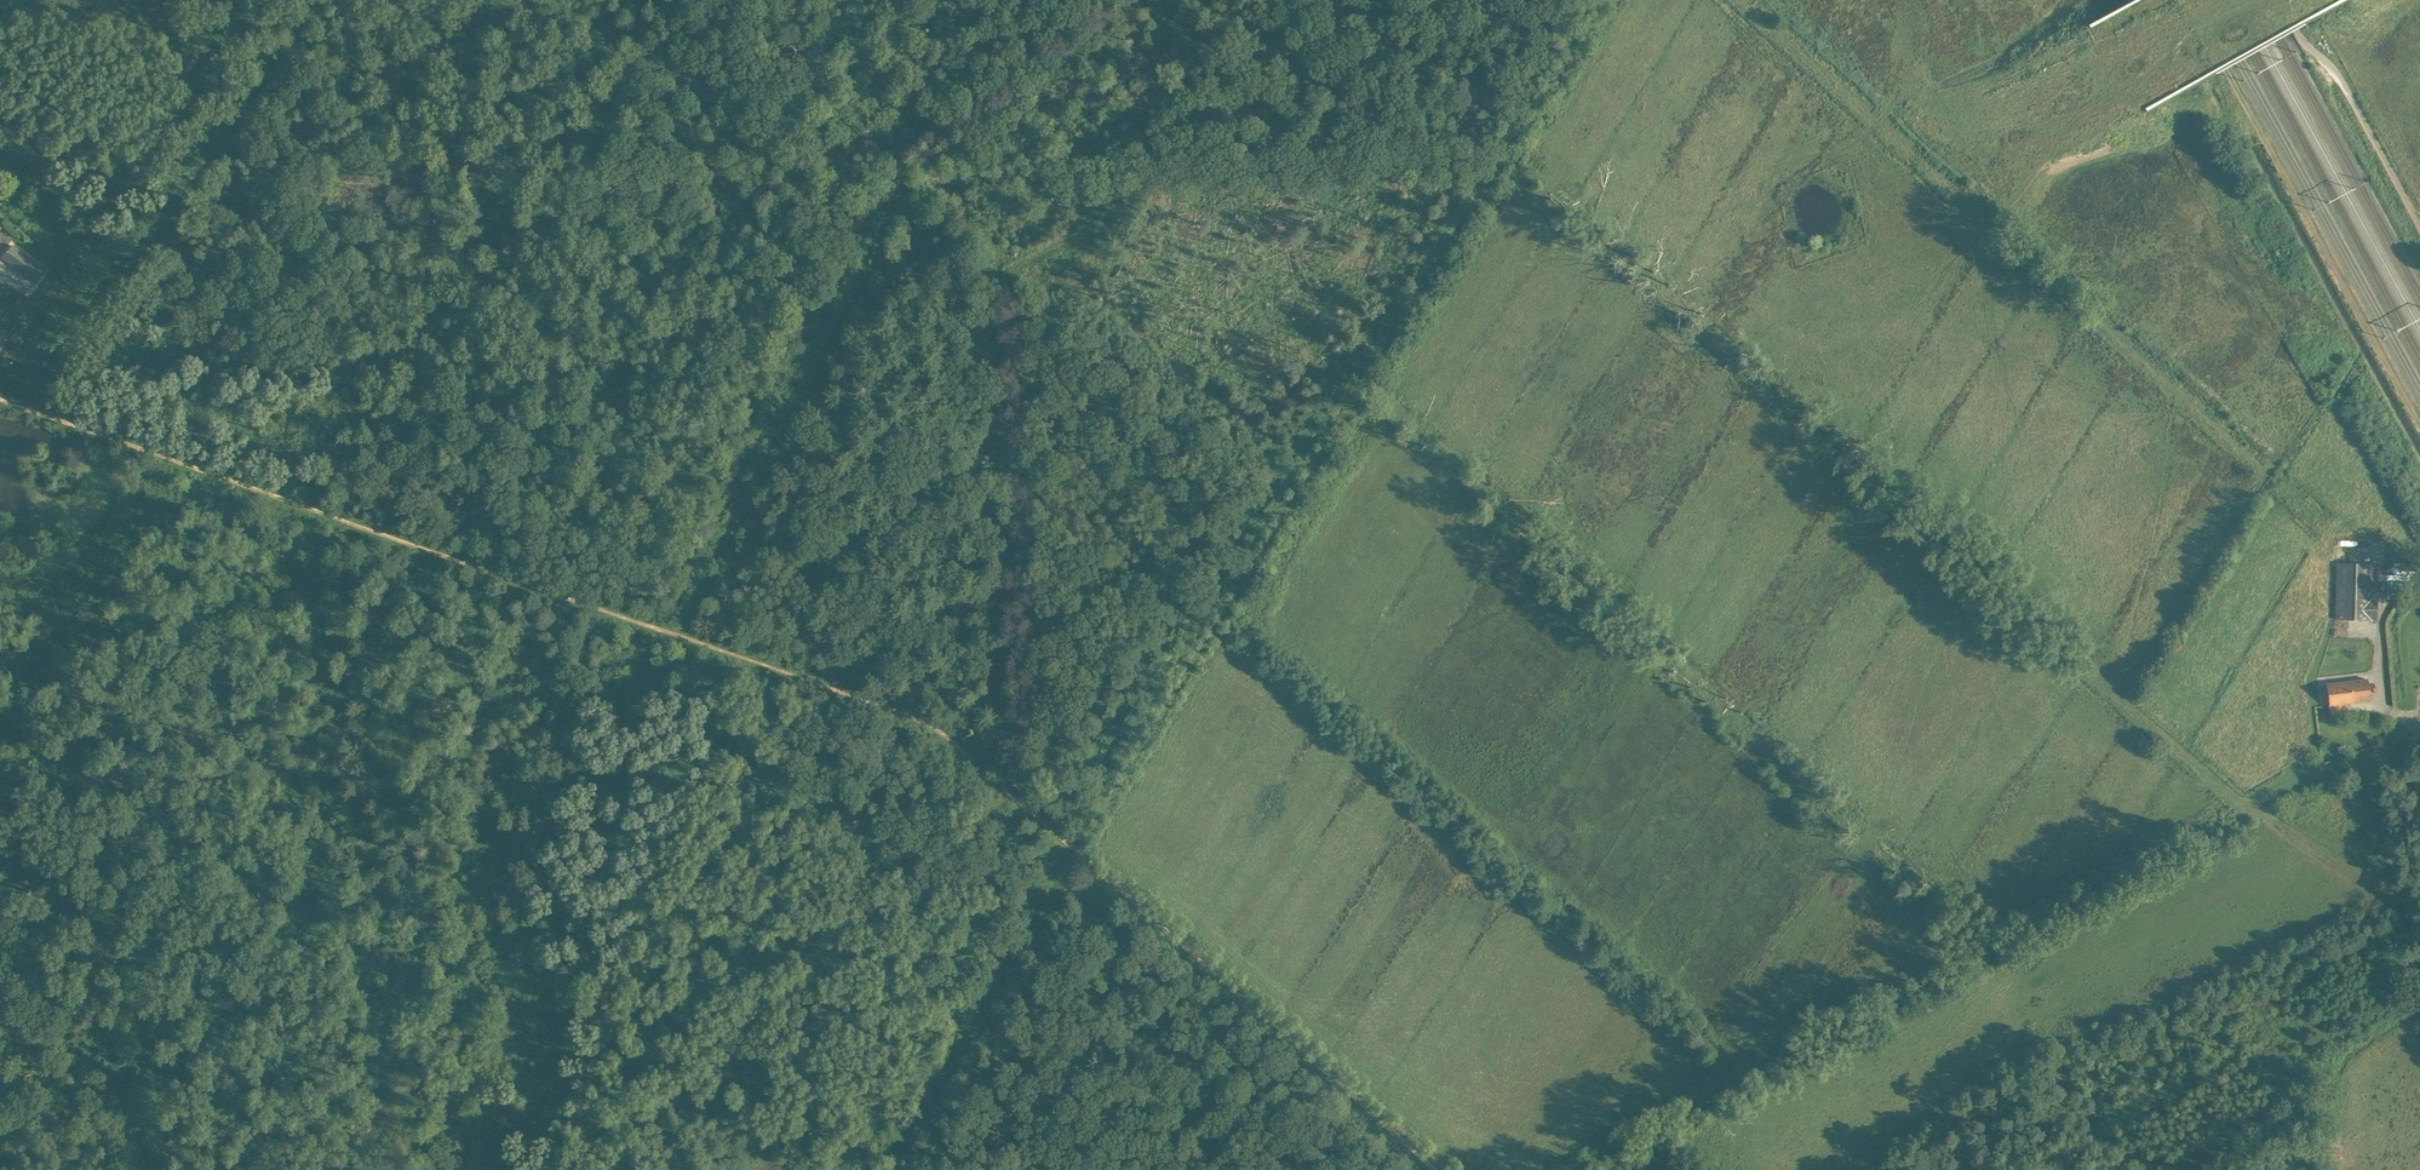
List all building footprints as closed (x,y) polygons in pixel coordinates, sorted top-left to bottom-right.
[(9,333),(0,328),(0,350),(9,333)] [(2374,598),(2373,564),(2338,563),(2337,619),(2377,620),(2377,598),(2374,598)] [(2368,679),(2326,684),(2330,716),(2347,714),(2352,714),(2351,702),(2370,700),(2368,679)] [(2338,752),(2346,749),(2344,743),(2337,746),(2338,752)]
